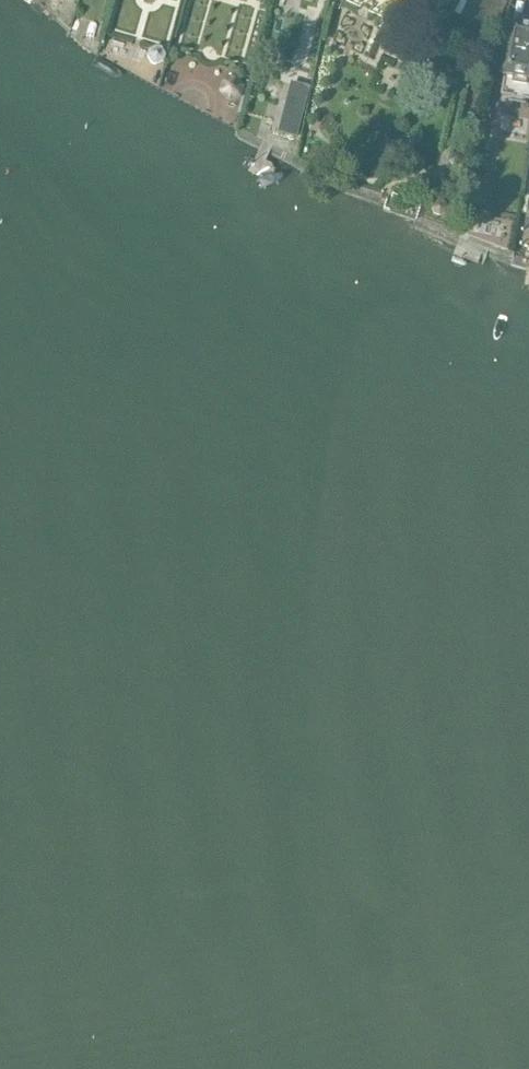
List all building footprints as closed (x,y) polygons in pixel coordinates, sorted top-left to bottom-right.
[(429,1),(431,1),(425,12),(443,20),(448,9),(449,10),(454,0),(429,0),(429,1)] [(523,29),(516,28),(514,28),(515,28),(513,27),(512,29),(513,29),(505,77),(504,78),(505,79),(502,95),(506,96),(516,98),(522,99),(528,100),(528,30),(523,29)]
